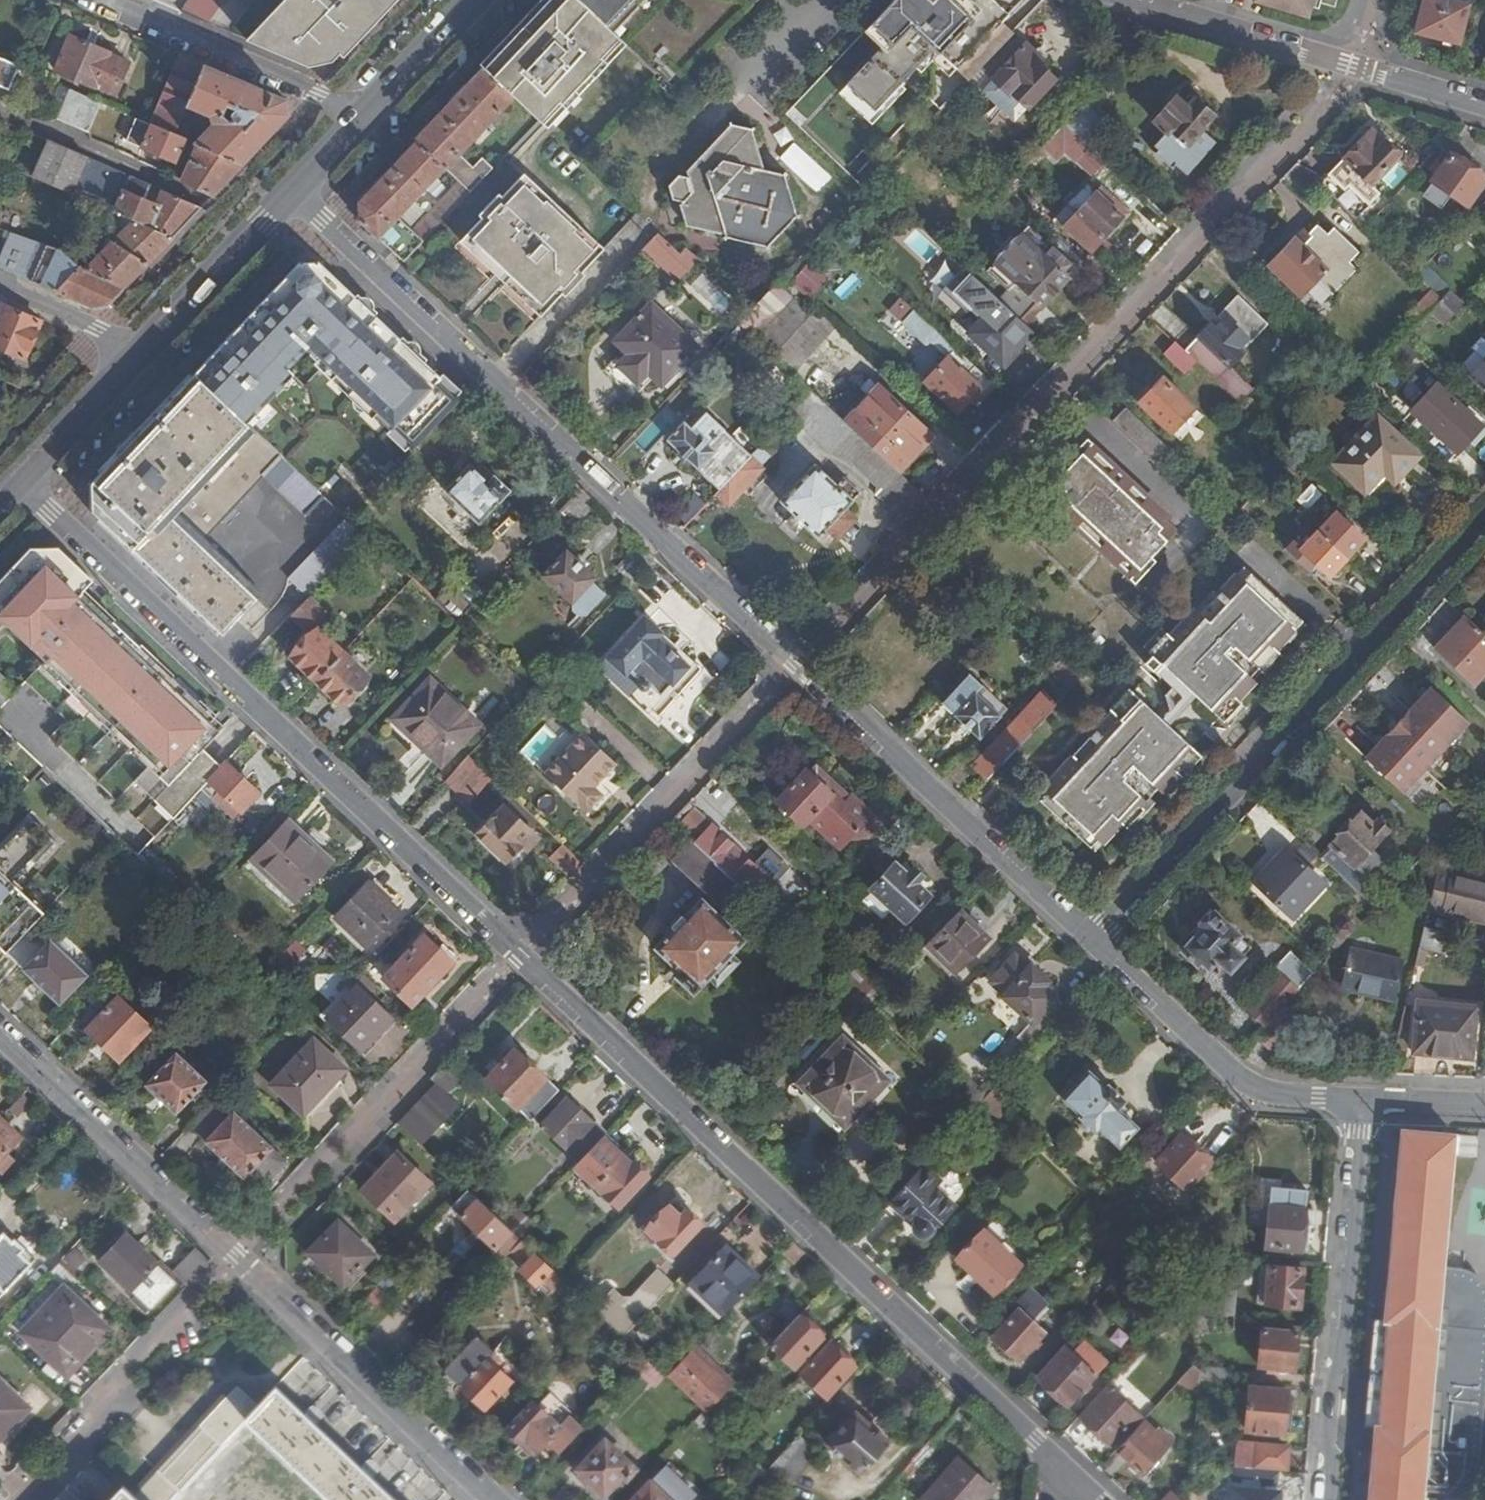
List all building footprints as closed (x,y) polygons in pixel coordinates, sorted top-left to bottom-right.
[(206,23),(222,0),(185,0),(178,11),(183,14),(206,23)] [(400,0),(283,0),(244,39),(277,54),(308,67),(344,60),(400,0)] [(578,0),(549,0),(484,69),(513,97),(538,121),(617,36),(578,0)] [(617,36),(642,60),(653,71),(661,62),(679,80),(758,0),(578,0),(617,36)] [(871,26),(888,42),(845,87),(871,112),(930,51),(966,86),(984,66),(1000,50),(988,39),(1005,21),(985,5),(982,9),(971,0),(954,0),(952,3),(949,0),(895,0),(871,26)] [(1309,13),(1313,0),(1264,0),(1309,13)] [(1471,7),(1447,0),(1428,0),(1421,33),(1462,44),(1471,7)] [(118,95),(130,67),(111,59),(112,55),(73,39),(57,72),(97,90),(98,87),(118,95)] [(1016,55),(1005,45),(1000,50),(984,66),(1013,93),(1015,91),(1031,106),(1058,79),(1041,64),(1045,59),(1028,44),(1016,55)] [(243,166),(289,116),(284,99),(180,56),(149,125),(151,126),(188,142),(192,133),(179,126),(188,107),(212,117),(214,128),(197,145),(198,146),(243,166)] [(484,70),(416,142),(444,168),(513,97),(484,69),(484,70)] [(88,134),(102,105),(71,91),(59,121),(88,134)] [(1201,131),(1214,116),(1191,94),(1183,103),(1177,98),(1156,121),(1167,132),(1154,147),(1159,152),(1156,155),(1173,170),(1176,167),(1186,176),(1215,144),(1201,131)] [(1068,122),(1089,142),(1108,122),(1087,103),(1068,122)] [(762,167),(749,126),(727,121),(667,184),(670,200),(675,200),(684,228),(768,247),(798,216),(784,172),(762,167)] [(1089,142),(1068,122),(1045,147),(1059,161),(1068,152),(1079,162),(1080,160),(1091,149),(1093,146),(1089,142)] [(188,142),(151,126),(141,149),(178,165),(188,142)] [(1373,132),(1323,186),(1359,220),(1380,197),(1372,189),(1402,158),(1373,132)] [(817,192),(831,176),(791,141),(776,158),(817,192)] [(401,157),(366,195),(368,226),(407,262),(411,258),(470,194),(458,183),(455,179),(444,168),(416,142),(401,157)] [(213,197),(243,166),(198,146),(182,182),(213,197)] [(1107,163),(1091,149),(1080,160),(1096,175),(1107,163)] [(455,179),(458,183),(470,194),(492,170),(477,155),(455,179)] [(1484,185),(1484,179),(1451,157),(1433,182),(1469,208),(1484,185)] [(75,196),(115,213),(132,178),(91,160),(75,196)] [(470,194),(411,258),(510,352),(599,256),(499,163),(492,170),(470,194)] [(1300,165),(1284,180),(1306,201),(1321,185),(1300,165)] [(172,239),(201,209),(132,178),(115,213),(134,222),(172,239)] [(1093,250),(1125,217),(1099,190),(1067,225),(1093,250)] [(113,244),(148,265),(172,239),(134,222),(113,244)] [(0,267),(0,270),(21,280),(26,269),(49,277),(63,252),(14,234),(0,267)] [(659,234),(645,248),(680,281),(702,260),(688,248),(682,254),(659,234)] [(1304,295),(1328,269),(1296,239),(1271,265),(1304,295)] [(85,272),(125,290),(148,265),(113,244),(85,272)] [(26,269),(21,280),(95,311),(105,311),(125,290),(85,272),(77,265),(63,252),(49,277),(26,269)] [(1033,330),(1035,332),(1043,324),(1035,316),(1069,278),(1043,254),(1000,299),(1033,330)] [(789,281),(808,297),(827,275),(808,258),(789,281)] [(258,310),(196,376),(273,449),(388,326),(329,268),(320,261),(304,262),(258,310)] [(686,285),(715,316),(731,302),(702,271),(686,285)] [(849,298),(858,276),(846,271),(837,293),(849,298)] [(800,302),(779,281),(753,309),(740,322),(762,342),(800,302)] [(1454,286),(1442,298),(1454,309),(1466,297),(1454,286)] [(1410,300),(1415,311),(1438,301),(1433,290),(1410,300)] [(899,318),(911,305),(900,295),(888,308),(899,318)] [(1000,299),(997,296),(967,329),(1005,364),(1020,350),(1017,347),(1033,330),(1000,299)] [(1186,351),(1195,360),(1239,401),(1250,388),(1228,367),(1244,352),(1241,349),(1249,341),(1252,343),(1269,325),(1240,296),(1223,313),(1226,317),(1217,327),(1214,323),(1186,351)] [(700,347),(654,303),(618,340),(631,354),(650,373),(663,385),(700,347)] [(42,324),(3,308),(0,315),(0,350),(25,361),(42,324)] [(958,347),(916,308),(908,316),(950,355),(958,347)] [(775,351),(796,369),(830,330),(810,312),(775,351)] [(750,344),(755,338),(740,325),(727,338),(734,345),(750,344)] [(388,326),(273,449),(318,491),(345,463),(377,492),(464,400),(388,326)] [(1186,351),(1177,342),(1166,355),(1184,371),(1195,360),(1186,351)] [(958,347),(950,355),(927,379),(960,411),(979,392),(984,396),(997,384),(958,347)] [(650,373),(631,354),(621,365),(640,384),(650,373)] [(1474,373),(1484,385),(1484,362),(1474,373)] [(1171,434),(1196,408),(1159,375),(1149,386),(1152,390),(1139,403),(1171,434)] [(196,376),(92,485),(93,513),(154,572),(222,636),(256,601),(201,548),(265,481),(307,521),(327,500),(318,491),(273,449),(196,376)] [(781,398),(796,413),(815,392),(800,378),(781,398)] [(846,421),(898,471),(933,434),(881,384),(846,421)] [(876,494),(905,523),(928,498),(898,471),(846,421),(815,392),(796,413),(794,415),(832,452),(837,451),(877,488),(876,494)] [(1457,400),(1421,436),(1449,462),(1484,425),(1457,400)] [(669,438),(722,489),(753,456),(708,413),(693,427),(687,421),(669,438)] [(1334,459),(1369,492),(1397,462),(1408,470),(1421,456),(1378,414),(1334,459)] [(1126,417),(1117,426),(1164,469),(1173,460),(1126,417)] [(1100,437),(1094,444),(1173,517),(1178,512),(1100,437)] [(722,489),(719,492),(730,502),(743,490),(748,494),(768,473),(761,466),(777,449),(768,440),(753,456),(722,489)] [(1072,508),(1141,572),(1184,527),(1173,517),(1094,444),(1063,476),(1077,489),(1073,494),(1079,500),(1072,508)] [(480,526),(511,493),(477,460),(446,492),(480,526)] [(1397,462),(1369,492),(1379,502),(1408,470),(1397,462)] [(845,507),(859,493),(843,477),(836,484),(815,465),(781,499),(819,535),(826,526),(839,538),(854,523),(854,516),(845,507)] [(680,523),(705,506),(695,491),(670,508),(680,523)] [(1136,578),(1141,572),(1072,508),(1066,514),(1136,578)] [(1319,528),(1348,556),(1364,539),(1335,511),(1319,528)] [(288,582),(307,600),(310,598),(366,538),(348,520),(288,582)] [(1330,574),(1348,556),(1319,528),(1302,546),(1330,574)] [(136,822),(153,840),(203,789),(225,767),(207,750),(198,741),(220,719),(209,709),(94,599),(84,590),(95,579),(62,547),(31,549),(0,582),(0,616),(5,621),(46,661),(26,682),(66,721),(49,738),(136,822)] [(592,582),(596,578),(567,550),(542,575),(572,603),(572,611),(577,616),(584,615),(604,594),(592,582)] [(478,601),(499,578),(489,569),(468,591),(478,601)] [(1221,607),(1246,580),(1240,574),(1214,601),(1221,607)] [(1150,659),(1149,659),(1184,696),(1190,701),(1212,723),(1213,722),(1217,726),(1236,706),(1232,702),(1250,685),(1246,681),(1254,673),(1256,676),(1274,658),(1271,655),(1297,629),(1246,580),(1221,607),(1214,601),(1188,628),(1184,624),(1166,642),(1163,638),(1147,655),(1150,659)] [(1332,595),(1324,604),(1334,614),(1343,605),(1332,595)] [(1188,628),(1214,601),(1210,597),(1184,624),(1188,628)] [(307,600),(290,619),(310,638),(292,658),(316,682),(343,653),(320,630),(330,618),(310,598),(307,600)] [(1466,617),(1436,649),(1475,685),(1484,675),(1484,635),(1466,617)] [(673,686),(689,669),(659,639),(664,633),(648,618),(610,656),(627,674),(632,671),(640,680),(637,683),(636,687),(639,692),(645,692),(649,688),(659,696),(670,684),(673,686)] [(1256,676),(1260,679),(1277,662),(1275,659),(1301,632),(1297,629),(1271,655),(1274,658),(1256,676)] [(1140,649),(1147,655),(1163,638),(1157,632),(1140,649)] [(343,653),(316,682),(341,706),(368,679),(365,675),(376,662),(354,642),(343,653)] [(944,700),(983,738),(1010,709),(972,673),(944,700)] [(1468,721),(1431,686),(1410,709),(1447,744),(1468,721)] [(440,768),(474,733),(426,688),(392,722),(440,768)] [(1031,800),(1082,847),(1108,819),(1112,824),(1117,828),(1135,809),(1142,802),(1139,799),(1148,789),(1153,794),(1172,774),(1173,775),(1191,756),(1188,753),(1189,752),(1163,728),(1160,725),(1157,723),(1124,691),(1123,692),(1120,690),(1102,711),(1104,713),(1087,731),(1093,736),(1031,800)] [(977,766),(990,778),(1056,708),(1042,696),(975,764),(977,766)] [(1184,696),(1157,723),(1160,725),(1163,728),(1190,701),(1184,696)] [(1217,726),(1222,732),(1242,711),(1236,706),(1217,726)] [(1410,709),(1388,732),(1425,767),(1447,744),(1410,709)] [(220,719),(198,741),(207,750),(229,728),(220,719)] [(1087,731),(1026,795),(1031,800),(1093,736),(1087,731)] [(1388,732),(1365,757),(1402,792),(1425,767),(1388,732)] [(601,793),(620,773),(586,743),(548,782),(580,814),(582,812),(591,819),(596,815),(610,801),(601,793)] [(413,770),(425,756),(412,745),(400,760),(413,770)] [(966,756),(949,774),(960,784),(977,766),(975,764),(966,756)] [(468,760),(443,785),(468,807),(491,781),(468,760)] [(235,820),(259,796),(227,764),(225,767),(203,789),(235,820)] [(817,811),(851,843),(875,817),(853,797),(851,799),(816,766),(808,773),(805,770),(777,800),(803,828),(810,820),(817,811)] [(529,834),(537,826),(512,802),(505,810),(529,834)] [(685,806),(669,823),(689,842),(722,873),(744,893),(757,880),(747,871),(750,866),(685,806)] [(1135,809),(1117,828),(1120,831),(1138,812),(1135,809)] [(518,846),(529,834),(505,810),(493,822),(491,820),(475,836),(507,866),(522,849),(518,846)] [(843,850),(851,843),(817,811),(810,820),(843,850)] [(1337,846),(1327,857),(1365,893),(1375,882),(1356,864),(1391,827),(1381,817),(1375,823),(1363,812),(1334,843),(1337,846)] [(8,952),(36,924),(46,913),(12,881),(33,858),(39,863),(59,843),(31,816),(0,848),(0,945),(8,952)] [(851,843),(860,851),(884,826),(875,817),(851,843)] [(1108,819),(1082,847),(1086,851),(1112,824),(1108,819)] [(291,905),(332,863),(290,821),(248,864),(291,905)] [(722,873),(689,842),(671,860),(705,890),(722,873)] [(1249,877),(1289,922),(1329,887),(1288,842),(1249,877)] [(566,881),(580,866),(562,849),(548,864),(566,881)] [(1212,855),(1190,878),(1217,911),(1255,947),(1285,975),(1301,990),(1325,963),(1212,855)] [(903,919),(926,894),(915,884),(920,877),(912,868),(906,875),(895,864),(861,899),(880,918),(891,906),(903,919)] [(1452,867),(1442,909),(1484,921),(1484,876),(1452,867)] [(763,911),(774,897),(757,880),(744,893),(763,911)] [(366,945),(399,910),(373,884),(338,919),(366,945)] [(763,911),(777,924),(788,911),(774,897),(763,911)] [(711,978),(716,984),(733,966),(727,961),(744,943),(700,901),(654,950),(679,975),(675,979),(693,996),(711,978)] [(964,903),(932,937),(965,968),(997,935),(964,903)] [(1255,947),(1217,911),(1202,926),(1207,931),(1187,951),(1201,964),(1205,960),(1212,967),(1220,959),(1234,970),(1255,947)] [(36,924),(8,952),(65,1008),(92,978),(36,924)] [(1417,946),(1446,954),(1452,934),(1423,926),(1417,946)] [(413,1006),(454,963),(425,936),(385,979),(413,1006)] [(1394,992),(1404,958),(1353,946),(1343,985),(1363,990),(1365,986),(1394,992)] [(291,948),(282,958),(289,964),(298,955),(291,948)] [(1004,995),(1044,1034),(1068,1008),(1045,984),(1048,980),(1032,964),(1028,968),(1016,956),(995,976),(1009,990),(1004,995)] [(840,982),(866,1006),(876,996),(870,991),(873,988),(853,968),(840,982)] [(1268,1026),(1287,1005),(1301,990),(1285,975),(1251,1011),(1268,1026)] [(106,986),(77,1017),(120,1060),(151,1028),(106,986)] [(360,1050),(391,1017),(357,986),(326,1019),(360,1050)] [(1268,1026),(1260,1035),(1279,1052),(1306,1023),(1287,1005),(1268,1026)] [(1470,1068),(1482,1023),(1428,1009),(1415,1055),(1443,1061),(1470,1068)] [(303,1113),(346,1069),(314,1038),(272,1083),(303,1113)] [(802,1085),(845,1125),(884,1083),(842,1044),(802,1085)] [(531,1124),(560,1094),(537,1071),(516,1051),(487,1080),(531,1124)] [(208,1080),(179,1052),(145,1084),(177,1113),(208,1080)] [(1120,1147),(1140,1126),(1122,1109),(1128,1102),(1090,1066),(1083,1072),(1076,1074),(1069,1081),(1067,1089),(1060,1097),(1097,1134),(1103,1130),(1120,1147)] [(439,1069),(432,1081),(449,1091),(456,1079),(439,1069)] [(958,1070),(947,1082),(975,1109),(990,1093),(984,1086),(980,1090),(958,1070)] [(460,1106),(436,1084),(399,1123),(423,1146),(460,1106)] [(218,1096),(190,1126),(259,1192),(285,1162),(218,1096)] [(582,1163),(607,1137),(569,1101),(545,1127),(582,1163)] [(0,1118),(0,1158),(20,1137),(0,1118)] [(1423,1486),(1448,1489),(1462,1484),(1471,1475),(1478,1462),(1484,1389),(1484,1277),(1479,1272),(1469,1268),(1444,1263),(1456,1133),(1404,1128),(1387,1317),(1375,1317),(1365,1420),(1376,1422),(1369,1499),(1422,1499),(1423,1486)] [(1187,1189),(1212,1163),(1184,1135),(1159,1162),(1187,1189)] [(618,1210),(649,1176),(636,1164),(632,1167),(604,1141),(582,1163),(576,1169),(618,1210)] [(396,1221),(430,1184),(399,1155),(364,1190),(396,1221)] [(901,1214),(896,1219),(901,1224),(904,1232),(912,1238),(920,1234),(930,1227),(940,1214),(942,1215),(957,1198),(956,1197),(963,1190),(967,1183),(968,1175),(966,1169),(958,1164),(952,1164),(945,1166),(933,1155),(889,1203),(901,1214)] [(1308,1208),(1310,1193),(1273,1189),(1267,1245),(1302,1248),(1306,1225),(1313,1226),(1315,1209),(1308,1208)] [(507,1226),(469,1190),(452,1208),(507,1260),(513,1255),(524,1242),(522,1241),(515,1234),(507,1226)] [(889,1203),(884,1207),(896,1219),(901,1214),(889,1203)] [(674,1258),(702,1226),(687,1212),(681,1219),(669,1209),(647,1231),(674,1258)] [(521,1211),(507,1226),(515,1234),(529,1219),(521,1211)] [(515,1234),(522,1241),(538,1224),(531,1217),(529,1219),(515,1234)] [(344,1286),(374,1255),(339,1222),(309,1253),(344,1286)] [(37,1258),(16,1237),(13,1239),(4,1231),(0,1236),(0,1298),(37,1258)] [(994,1294),(1020,1266),(984,1232),(957,1260),(994,1294)] [(152,1308),(176,1283),(136,1246),(137,1243),(127,1234),(102,1260),(152,1308)] [(548,1298),(564,1281),(524,1242),(513,1255),(526,1267),(522,1272),(548,1298)] [(181,1265),(195,1278),(211,1260),(197,1247),(181,1265)] [(724,1317),(759,1280),(727,1250),(692,1287),(724,1317)] [(1301,1304),(1305,1267),(1270,1263),(1268,1283),(1261,1282),(1259,1300),(1301,1304)] [(1235,1312),(1238,1283),(1217,1281),(1215,1311),(1235,1312)] [(24,1329),(61,1364),(90,1334),(98,1342),(111,1329),(66,1286),(24,1329)] [(1019,1361),(1044,1334),(1020,1312),(995,1338),(1019,1361)] [(824,1339),(800,1317),(799,1317),(772,1346),(797,1369),(824,1339)] [(1295,1367),(1299,1331),(1264,1327),(1261,1363),(1295,1367)] [(90,1334),(61,1364),(69,1372),(98,1342),(90,1334)] [(485,1410),(511,1382),(487,1361),(494,1353),(477,1337),(446,1372),(485,1410)] [(856,1369),(829,1344),(802,1373),(828,1399),(856,1369)] [(1067,1404),(1094,1373),(1065,1347),(1037,1377),(1067,1404)] [(694,1352),(668,1379),(705,1413),(707,1415),(733,1388),(694,1352)] [(650,1362),(643,1355),(639,1358),(635,1358),(631,1362),(631,1366),(629,1369),(637,1376),(650,1362)] [(1184,1377),(1200,1391),(1200,1386),(1201,1376),(1202,1366),(1197,1362),(1184,1377)] [(1218,1377),(1230,1379),(1232,1369),(1202,1366),(1201,1376),(1218,1377)] [(27,1401),(0,1375),(0,1439),(18,1420),(14,1415),(27,1401)] [(1217,1387),(1218,1377),(1201,1376),(1200,1386),(1217,1387)] [(224,1444),(248,1419),(246,1417),(259,1403),(239,1383),(188,1435),(207,1454),(220,1440),(224,1444)] [(1285,1430),(1289,1388),(1252,1385),(1249,1427),(1285,1430)] [(277,1387),(261,1405),(259,1403),(246,1417),(248,1419),(333,1499),(396,1499),(277,1387)] [(1130,1430),(1140,1418),(1109,1388),(1081,1418),(1111,1444),(1127,1427),(1130,1430)] [(553,1393),(540,1407),(554,1419),(559,1413),(561,1414),(564,1411),(557,1405),(561,1401),(553,1393)] [(526,1441),(538,1452),(545,1444),(551,1438),(565,1450),(584,1431),(564,1411),(561,1414),(559,1413),(554,1419),(540,1407),(535,1402),(507,1430),(523,1445),(526,1441)] [(863,1474),(898,1434),(866,1405),(829,1444),(863,1474)] [(1142,1421),(1116,1449),(1142,1473),(1165,1449),(1154,1439),(1157,1436),(1142,1421)] [(1238,1465),(1259,1467),(1259,1464),(1287,1467),(1289,1445),(1259,1442),(1260,1439),(1241,1437),(1238,1465)] [(545,1444),(559,1457),(565,1450),(551,1438),(545,1444)] [(818,1457),(798,1439),(767,1472),(759,1465),(753,1471),(780,1496),(818,1457)] [(619,1490),(637,1470),(607,1441),(579,1470),(606,1496),(615,1487),(619,1490)] [(994,1491),(960,1459),(923,1499),(986,1499),(994,1491)] [(1276,1469),(1259,1467),(1238,1465),(1233,1465),(1230,1499),(1276,1499),(1277,1489),(1275,1489),(1276,1469)] [(180,1490),(157,1467),(132,1493),(123,1486),(110,1499),(170,1499),(180,1490)] [(651,1483),(634,1499),(669,1499),(651,1483)]
